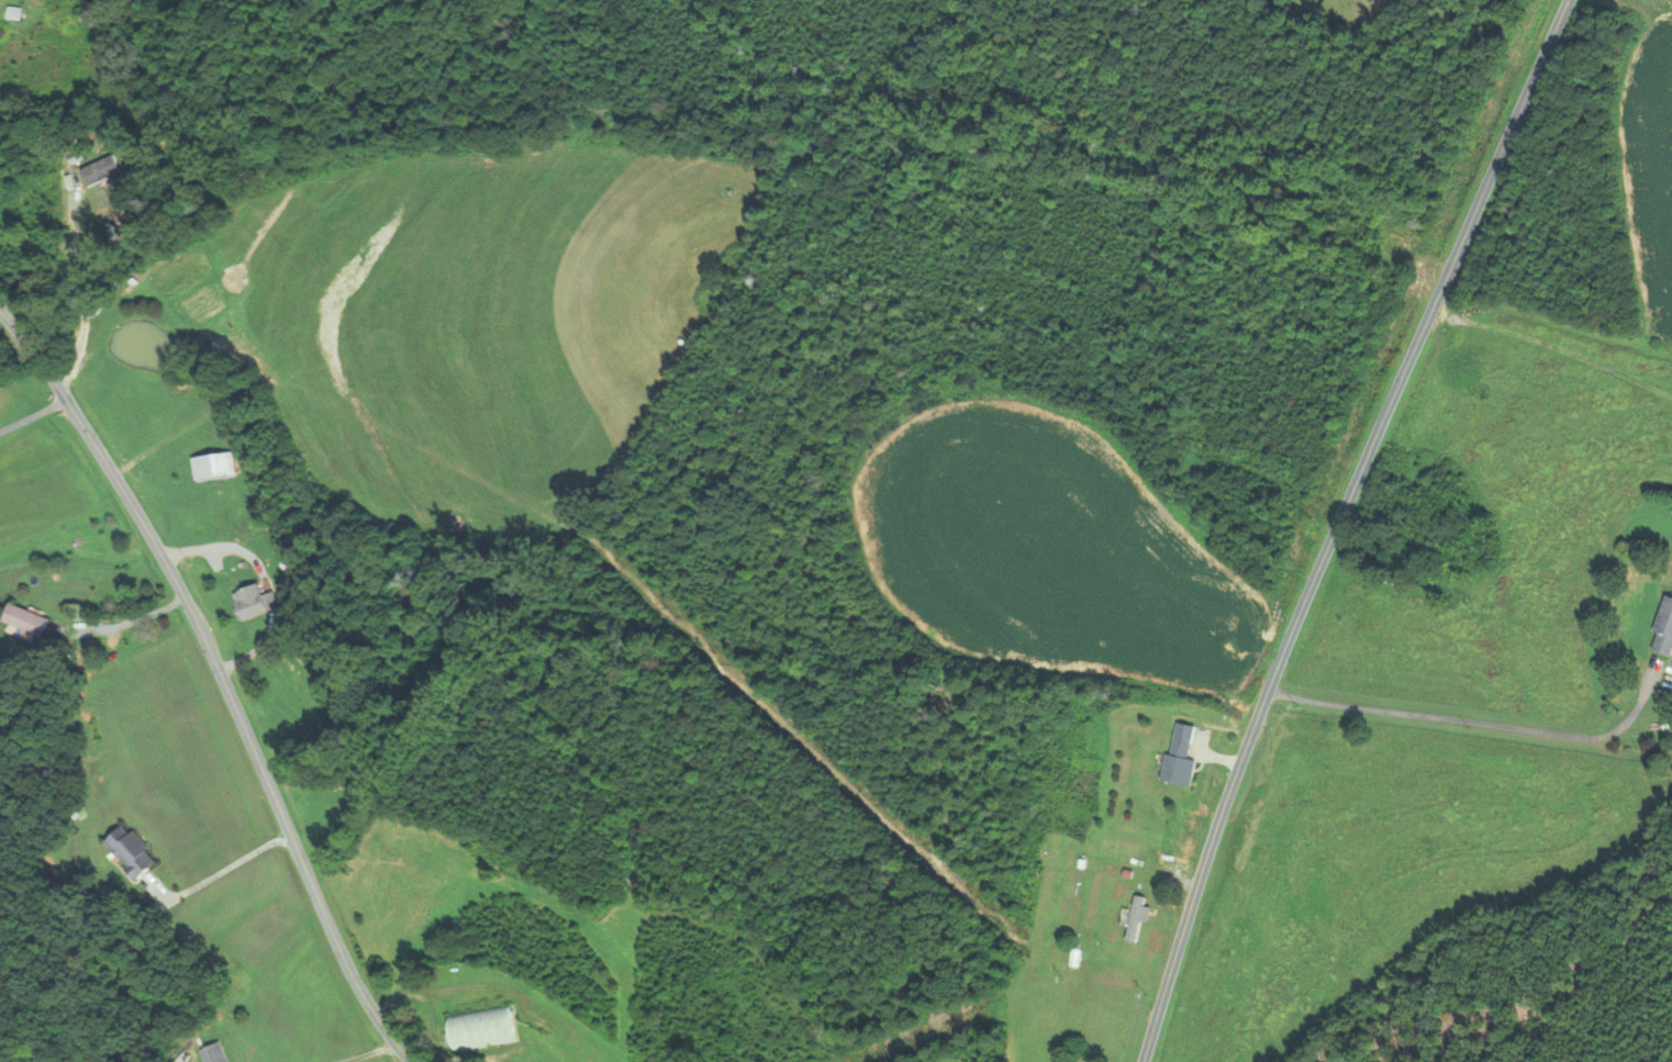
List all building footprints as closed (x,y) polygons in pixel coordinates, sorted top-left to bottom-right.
[(87,186),(122,171),(114,153),(80,168),(87,186)] [(236,473),(232,450),(191,457),(195,479),(236,473)] [(254,539),(247,523),(236,527),(244,544),(254,539)] [(279,606),(274,590),(263,593),(260,582),(234,591),(242,618),(279,606)] [(1671,653),(1671,588),(1654,647),(1671,653)] [(44,636),(52,618),(13,600),(4,619),(44,636)] [(1171,756),(1190,759),(1193,743),(1214,747),(1217,729),(1178,721),(1171,756)] [(108,842),(139,879),(160,861),(129,823),(108,842)] [(1149,897),(1139,895),(1129,933),(1139,935),(1149,897)] [(515,1040),(510,1004),(447,1013),(452,1049),(515,1040)] [(208,1061),(229,1061),(222,1041),(203,1047),(208,1061)]
